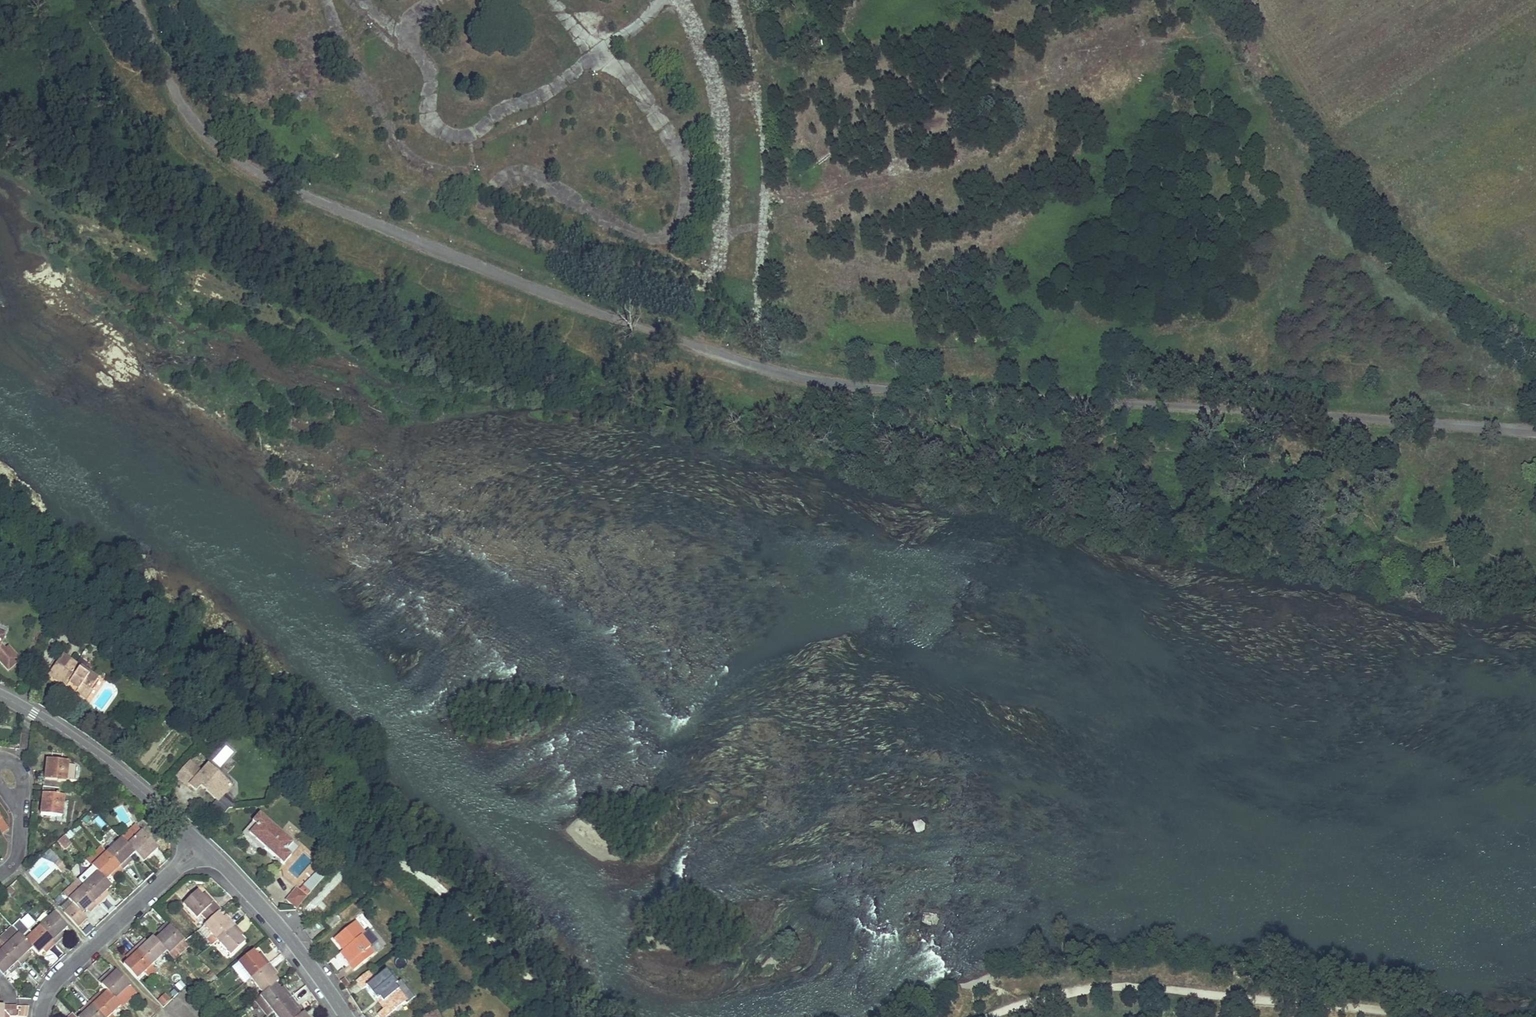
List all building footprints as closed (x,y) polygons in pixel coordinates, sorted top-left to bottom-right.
[(691,48),(678,52),(681,64),(695,60),(691,48)] [(649,88),(644,92),(651,102),(656,98),(649,88)] [(675,224),(683,209),(676,205),(668,221),(675,224)] [(8,670),(19,659),(7,645),(3,648),(0,645),(0,662),(8,670)] [(98,681),(63,656),(49,675),(66,688),(69,684),(78,691),(76,693),(86,700),(98,681)] [(78,691),(69,684),(66,688),(75,694),(76,693),(78,691)] [(43,788),(64,790),(65,779),(74,780),(75,769),(67,768),(67,762),(47,760),(43,788)] [(187,787),(188,785),(195,791),(199,786),(211,796),(217,802),(231,787),(206,765),(200,772),(189,762),(176,776),(187,787)] [(245,782),(247,773),(242,768),(232,779),(238,785),(248,792),(249,782),(245,782)] [(211,796),(199,786),(195,791),(206,801),(211,796)] [(64,790),(43,788),(41,814),(61,817),(64,790)] [(99,816),(94,820),(100,829),(106,825),(99,816)] [(293,846),(260,816),(252,824),(256,827),(249,835),(283,865),(291,858),(286,853),(293,846)] [(137,824),(122,838),(127,844),(143,830),(137,824)] [(159,848),(143,830),(127,844),(135,852),(144,862),(159,848)] [(65,852),(73,845),(64,835),(56,842),(65,852)] [(127,844),(122,838),(107,851),(123,868),(131,861),(128,858),(135,852),(127,844)] [(93,865),(107,851),(102,846),(88,859),(93,865)] [(123,868),(107,851),(93,865),(98,871),(106,879),(113,873),(116,875),(123,868)] [(98,871),(93,865),(77,878),(78,879),(83,885),(98,871)] [(106,879),(98,871),(83,885),(99,902),(107,895),(105,892),(112,885),(106,879)] [(99,902),(83,885),(78,879),(63,893),(74,904),(64,912),(78,927),(87,918),(82,913),(90,906),(92,909),(99,902)] [(14,891),(10,886),(6,889),(10,894),(14,891)] [(284,899),(293,908),(304,896),(307,893),(301,886),(298,890),(295,887),(284,899)] [(203,897),(197,890),(183,903),(196,918),(201,914),(207,922),(217,912),(221,909),(206,893),(203,897)] [(224,920),(217,912),(207,922),(204,925),(218,941),(235,925),(227,917),(224,920)] [(67,927),(54,913),(39,926),(55,943),(63,936),(61,933),(67,927)] [(29,929),(20,918),(12,925),(22,936),(29,929)] [(183,940),(166,922),(158,930),(161,933),(155,939),(166,951),(169,954),(183,940)] [(364,933),(356,922),(334,939),(343,950),(356,967),(373,953),(369,948),(360,937),(363,935),(364,933)] [(12,925),(0,937),(0,942),(4,947),(20,964),(29,957),(25,953),(32,947),(25,939),(22,936),(12,925)] [(242,932),(235,925),(218,941),(231,955),(245,942),(238,936),(242,932)] [(55,943),(39,926),(32,932),(25,939),(32,947),(38,954),(45,947),(48,950),(55,943)] [(29,929),(22,936),(25,939),(32,932),(29,929)] [(371,945),(363,935),(360,937),(369,948),(371,945)] [(155,939),(152,936),(145,943),(142,940),(135,947),(151,965),(166,951),(155,939)] [(4,947),(0,950),(0,971),(3,974),(10,967),(13,971),(20,964),(4,947)] [(151,965),(135,947),(127,954),(130,958),(123,964),(136,978),(151,965)] [(259,957),(253,950),(238,962),(245,971),(250,977),(269,963),(262,954),(259,957)] [(356,967),(343,950),(339,953),(353,970),(356,967)] [(238,962),(230,968),(243,983),(250,978),(250,977),(245,971),(238,962)] [(269,963),(250,977),(250,978),(263,993),(275,984),(277,982),(272,974),(275,971),(269,963)] [(113,968),(106,974),(108,977),(115,970),(113,968)] [(129,985),(115,970),(108,977),(106,974),(98,981),(107,991),(114,999),(129,985)] [(385,970),(375,979),(369,971),(355,981),(363,990),(366,987),(377,1000),(380,998),(382,1000),(381,1001),(386,1007),(384,1008),(377,1013),(380,1016),(386,1016),(407,1000),(395,986),(397,985),(385,970)] [(280,992),(275,984),(263,993),(260,996),(272,1011),(272,1012),(291,997),(285,988),(280,992)] [(409,998),(397,985),(395,986),(407,1000),(409,998)] [(107,991),(100,997),(97,994),(89,1001),(104,1016),(108,1016),(111,1014),(120,1005),(114,999),(107,991)] [(166,994),(158,999),(162,1007),(171,1002),(166,994)] [(272,1011),(260,996),(254,999),(267,1015),(272,1011)] [(291,997),(272,1012),(276,1016),(297,1016),(300,1015),(294,1008),(298,1005),(291,997)] [(386,1007),(381,1001),(382,1000),(380,998),(377,1000),(384,1008),(386,1007)] [(89,1001),(82,1008),(84,1012),(79,1016),(104,1016),(89,1001)] [(7,1015),(16,1016),(17,1007),(0,1007),(0,1016),(7,1016),(7,1015)] [(21,1007),(20,1016),(27,1016),(27,1011),(28,1007),(21,1007)]
